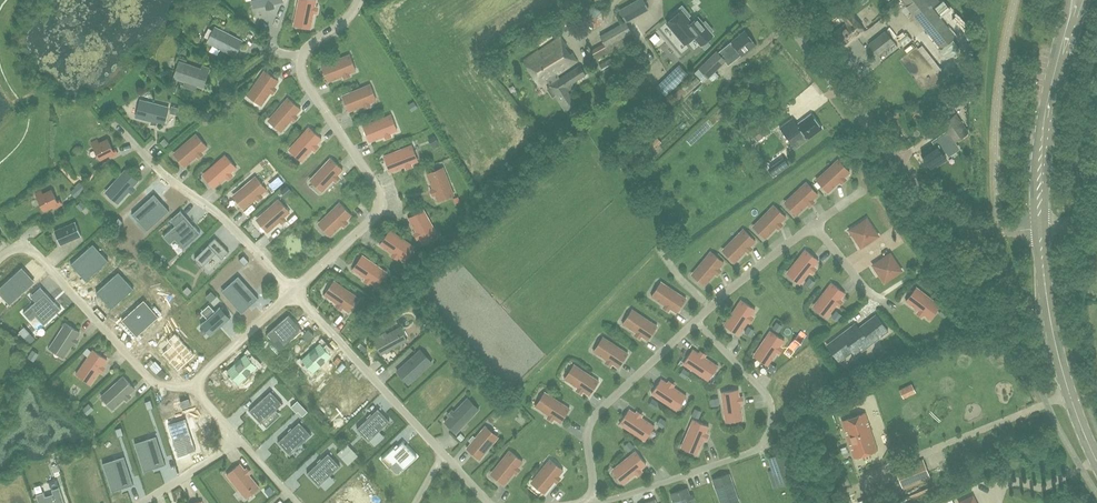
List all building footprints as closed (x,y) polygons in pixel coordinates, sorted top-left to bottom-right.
[(311,24),(313,13),(314,13),(314,12),(313,12),(314,7),(315,7),(315,6),(316,0),(298,0),(298,3),(301,4),(297,21),(311,24)] [(712,31),(705,22),(702,24),(697,18),(691,23),(687,18),(689,15),(681,6),(670,16),(672,19),(671,19),(666,23),(684,44),(693,37),(700,45),(712,36),(710,33),(712,31)] [(956,37),(930,6),(916,17),(941,49),(956,37)] [(593,7),(584,12),(584,22),(594,27),(603,22),(603,11),(593,7)] [(847,23),(832,34),(843,48),(865,31),(854,17),(853,18),(846,10),(840,15),(847,23)] [(635,38),(626,21),(609,31),(600,36),(604,42),(591,50),(596,60),(609,53),(635,38)] [(220,28),(212,44),(234,55),(242,40),(220,28)] [(756,44),(744,30),(731,41),(718,52),(729,63),(741,54),(742,55),(756,44)] [(886,31),(870,44),(878,54),(894,41),(886,31)] [(547,79),(549,82),(557,76),(556,74),(576,61),(571,53),(565,56),(562,49),(566,45),(560,37),(538,51),(538,50),(523,60),(539,84),(547,79)] [(699,69),(708,78),(725,61),(716,52),(699,69)] [(326,66),(332,80),(342,76),(343,76),(343,75),(348,73),(348,74),(349,73),(356,71),(350,55),(342,57),(343,60),(326,66)] [(609,70),(616,66),(611,57),(609,59),(600,64),(604,72),(609,70)] [(559,79),(557,76),(549,82),(550,84),(548,85),(549,87),(547,88),(552,96),(554,95),(565,112),(579,103),(575,97),(572,99),(567,91),(569,90),(567,87),(585,75),(579,65),(559,79)] [(679,65),(661,83),(656,89),(660,93),(657,96),(661,100),(669,92),(688,73),(679,65)] [(179,79),(203,87),(208,71),(201,68),(200,71),(183,66),(179,79)] [(252,93),(264,101),(270,92),(271,92),(271,91),(274,87),(274,86),(278,80),(264,70),(260,77),(262,79),(252,93)] [(364,90),(347,96),(352,109),(363,105),(364,105),(369,103),(370,103),(376,100),(370,84),(363,87),(364,90)] [(948,92),(952,105),(968,101),(967,87),(948,92)] [(273,119),(284,128),(291,119),(292,119),(295,115),(296,115),(296,114),(301,109),(288,97),(282,103),(285,105),(273,119)] [(143,104),(140,118),(151,120),(151,121),(152,121),(152,120),(157,122),(165,124),(169,107),(161,105),(161,108),(143,104)] [(368,127),(373,140),(384,135),(384,136),(385,135),(390,133),(397,130),(391,114),(383,117),(385,120),(368,127)] [(796,125),(791,119),(780,128),(795,148),(808,138),(808,139),(822,128),(811,114),(796,125)] [(942,124),(947,132),(952,139),(953,140),(954,142),(968,132),(966,130),(956,114),(942,124)] [(750,132),(751,133),(748,135),(754,142),(757,140),(757,141),(771,130),(764,121),(750,132)] [(294,148),(304,157),(312,149),(313,148),(316,144),(317,144),(322,138),(309,127),(303,133),(306,135),(294,148)] [(178,153),(188,164),(197,156),(201,152),(202,152),(207,147),(196,134),(190,139),(192,141),(178,153)] [(950,148),(941,135),(934,141),(936,144),(922,153),(933,169),(947,159),(943,153),(950,148)] [(97,140),(92,143),(100,159),(110,154),(111,157),(118,153),(116,149),(113,150),(107,139),(99,143),(97,140)] [(389,157),(394,170),(405,166),(406,166),(406,165),(410,163),(411,164),(411,163),(418,161),(412,144),(404,147),(405,150),(389,157)] [(208,174),(217,185),(226,177),(227,177),(227,176),(231,173),(237,168),(225,155),(219,160),(221,162),(208,174)] [(315,178),(325,188),(333,180),(334,179),(337,175),(338,175),(343,169),(330,158),(325,163),(327,165),(315,178)] [(834,166),(821,178),(831,189),(839,181),(840,181),(840,180),(844,177),(844,176),(850,171),(838,159),(832,164),(834,166)] [(122,177),(110,191),(121,200),(138,181),(125,170),(120,175),(122,177)] [(442,172),(428,177),(433,188),(433,189),(433,188),(435,193),(435,194),(438,201),(454,194),(451,187),(448,188),(442,172)] [(238,195),(247,206),(256,198),(256,199),(257,198),(261,194),(261,195),(261,194),(267,189),(256,176),(250,181),(252,183),(238,195)] [(802,189),(789,201),(799,211),(808,203),(808,204),(808,203),(812,199),(812,200),(813,199),(812,199),(818,194),(806,181),(800,187),(802,189)] [(36,194),(44,210),(53,205),(55,208),(62,204),(59,200),(57,201),(51,190),(43,194),(41,191),(36,194)] [(154,194),(132,214),(139,222),(144,218),(152,227),(169,211),(154,194)] [(261,219),(271,229),(280,221),(280,222),(280,221),(284,217),(284,218),(285,217),(290,212),(279,199),(273,204),(275,207),(261,219)] [(323,222),(333,233),(341,224),(342,225),(342,224),(346,220),(352,215),(340,202),(334,208),(336,210),(323,222)] [(770,212),(758,225),(768,235),(776,226),(776,227),(777,226),(776,226),(780,222),(781,222),(786,216),(773,204),(768,210),(770,212)] [(423,214),(411,221),(416,231),(416,232),(417,232),(419,237),(420,237),(423,244),(438,235),(434,228),(432,230),(423,214)] [(119,217),(113,223),(117,227),(123,222),(119,217)] [(175,225),(163,236),(170,244),(175,239),(183,249),(201,233),(194,226),(193,227),(184,218),(175,225)] [(866,219),(853,228),(858,235),(856,236),(861,245),(877,235),(866,219)] [(75,222),(54,231),(60,245),(81,236),(75,222)] [(740,236),(727,249),(737,259),(746,250),(746,251),(746,250),(750,246),(755,241),(743,228),(738,234),(740,236)] [(392,234),(384,246),(393,253),(394,253),(398,256),(399,257),(405,261),(415,246),(408,242),(407,245),(392,234)] [(215,238),(195,258),(196,258),(202,264),(215,252),(222,259),(229,252),(215,238)] [(125,255),(131,249),(127,245),(121,250),(125,255)] [(88,248),(71,264),(86,281),(108,260),(101,253),(97,257),(88,248)] [(803,257),(791,271),(803,280),(810,271),(810,270),(813,266),(814,266),(819,260),(805,249),(800,255),(803,257)] [(708,259),(696,273),(707,282),(715,273),(715,272),(719,268),(724,262),(711,251),(706,257),(708,259)] [(879,271),(885,280),(900,270),(890,254),(876,263),(881,270),(879,271)] [(239,259),(244,265),(249,261),(244,255),(239,259)] [(364,260),(356,271),(366,278),(366,279),(366,278),(371,281),(370,282),(371,282),(377,286),(387,272),(381,267),(379,270),(364,260)] [(9,302),(3,307),(4,308),(9,303),(32,282),(27,276),(28,274),(22,268),(4,286),(9,292),(3,297),(9,302)] [(155,270),(149,276),(153,280),(159,275),(155,270)] [(114,276),(96,292),(111,309),(134,288),(127,281),(122,285),(114,276)] [(234,287),(226,296),(242,313),(258,298),(238,276),(230,283),(234,287)] [(829,290),(818,304),(829,313),(836,304),(837,304),(837,303),(840,299),(841,299),(841,298),(845,293),(831,282),(827,288),(829,290)] [(351,296),(336,285),(328,297),(349,312),(359,297),(352,293),(351,296)] [(678,296),(663,286),(655,298),(665,305),(670,308),(676,312),(686,298),(680,294),(678,296)] [(932,302),(918,291),(909,303),(918,310),(919,310),(923,313),(923,314),(924,314),(929,318),(940,305),(934,300),(932,302)] [(36,301),(24,312),(30,320),(35,315),(44,325),(61,309),(55,302),(53,303),(44,293),(36,301)] [(739,308),(729,322),(741,330),(747,321),(748,321),(748,320),(751,316),(751,315),(755,309),(741,299),(736,306),(739,308)] [(139,303),(121,319),(136,336),(159,316),(152,308),(147,312),(139,303)] [(207,319),(201,324),(201,325),(202,324),(211,334),(210,335),(211,335),(230,317),(229,317),(220,308),(221,307),(221,306),(215,311),(207,319)] [(649,324),(634,314),(626,326),(636,332),(636,333),(637,332),(641,335),(641,336),(642,336),(648,340),(657,326),(651,321),(649,324)] [(856,356),(888,331),(876,315),(854,331),(851,326),(830,342),(840,354),(849,347),(856,356)] [(76,339),(80,333),(65,323),(61,330),(64,332),(54,347),(66,354),(73,345),(73,344),(76,339),(76,340),(76,339)] [(279,323),(258,343),(258,344),(261,342),(265,347),(268,350),(271,346),(277,352),(292,336),(294,338),(279,323)] [(381,336),(373,340),(381,354),(393,348),(401,343),(407,340),(400,327),(382,337),(381,336)] [(768,338),(758,353),(770,361),(777,352),(777,351),(780,346),(780,347),(781,346),(780,346),(785,340),(770,330),(766,337),(768,338)] [(171,345),(162,353),(178,371),(195,355),(175,333),(167,340),(171,345)] [(302,338),(297,342),(303,348),(308,344),(302,338)] [(620,351),(609,344),(605,341),(597,353),(607,360),(609,361),(612,363),(612,364),(612,363),(619,367),(628,353),(621,349),(620,351)] [(691,365),(706,375),(714,363),(705,357),(705,356),(704,356),(699,353),(700,353),(699,353),(693,349),(683,363),(690,368),(691,365)] [(107,360),(93,350),(88,356),(91,358),(81,373),(92,381),(99,371),(99,372),(100,371),(99,371),(102,366),(103,367),(103,366),(107,360)] [(420,350),(397,371),(409,384),(432,362),(420,350)] [(313,351),(295,368),(307,381),(325,364),(313,351)] [(237,362),(219,378),(232,391),(249,375),(237,362)] [(591,379),(576,369),(568,381),(578,387),(578,388),(578,387),(583,390),(583,391),(589,395),(599,381),(592,376),(591,379)] [(331,414),(358,390),(345,376),(319,401),(331,414)] [(129,394),(135,389),(123,377),(117,382),(119,384),(106,396),(116,407),(124,399),(125,399),(125,398),(129,395),(130,394),(129,394)] [(660,395),(675,405),(683,393),(673,387),(673,386),(672,386),(668,383),(667,383),(661,379),(652,393),(658,398),(660,395)] [(912,384),(900,390),(904,398),(916,392),(912,384)] [(725,399),(728,417),(742,415),(740,403),(741,403),(741,402),(740,402),(739,397),(740,397),(740,396),(739,396),(738,389),(721,392),(722,399),(725,399)] [(271,391),(249,411),(261,423),(282,403),(271,391)] [(562,406),(547,397),(539,409),(549,415),(549,416),(549,415),(554,418),(554,419),(560,423),(570,408),(563,404),(562,406)] [(189,398),(180,401),(182,408),(191,405),(189,398)] [(145,402),(147,410),(153,408),(151,400),(145,402)] [(445,422),(456,433),(475,413),(463,402),(445,422)] [(378,408),(357,428),(368,441),(390,421),(378,408)] [(628,425),(643,435),(651,423),(641,417),(641,416),(641,417),(636,414),(636,413),(630,409),(620,423),(626,428),(628,425)] [(843,420),(855,457),(877,450),(865,413),(843,420)] [(185,417),(168,423),(178,454),(196,449),(185,417)] [(303,419),(281,439),(293,451),(315,432),(303,419)] [(693,428),(686,444),(699,450),(704,439),(704,438),(706,433),(709,426),(693,419),(690,426),(693,428)] [(115,429),(118,437),(124,435),(121,427),(115,429)] [(483,428),(467,448),(480,459),(491,446),(489,444),(494,438),(483,428)] [(148,445),(136,449),(144,471),(165,464),(156,436),(146,439),(148,445)] [(394,448),(382,459),(390,468),(396,462),(403,469),(417,457),(403,442),(396,449),(394,448)] [(332,450),(310,470),(322,483),(344,463),(332,450)] [(496,472),(507,481),(514,472),(515,472),(514,471),(518,467),(518,468),(519,467),(518,467),(523,461),(510,450),(505,456),(507,458),(496,472)] [(631,458),(617,469),(626,480),(636,473),(636,472),(640,469),(641,469),(646,464),(636,451),(630,456),(631,458)] [(784,452),(769,458),(777,481),(791,476),(785,460),(787,460),(784,452)] [(116,465),(104,469),(112,492),(133,485),(124,456),(114,459),(116,465)] [(536,481),(547,490),(555,481),(555,480),(558,476),(559,476),(563,470),(550,459),(545,465),(547,467),(536,481)] [(923,460),(896,470),(903,487),(929,476),(923,460)] [(240,464),(227,475),(232,481),(234,479),(246,493),(257,483),(249,475),(249,474),(245,470),(245,469),(240,464)] [(738,497),(730,473),(713,479),(716,487),(719,486),(724,502),(738,497)] [(357,479),(334,500),(337,502),(365,502),(372,496),(357,479)] [(59,487),(52,489),(53,494),(45,496),(44,492),(36,494),(39,502),(64,502),(59,487)] [(671,494),(674,501),(677,500),(678,502),(693,502),(692,501),(690,495),(687,488),(671,494)] [(22,492),(6,498),(8,502),(25,502),(22,492)] [(959,500),(956,492),(944,498),(947,502),(952,502),(959,500)]
